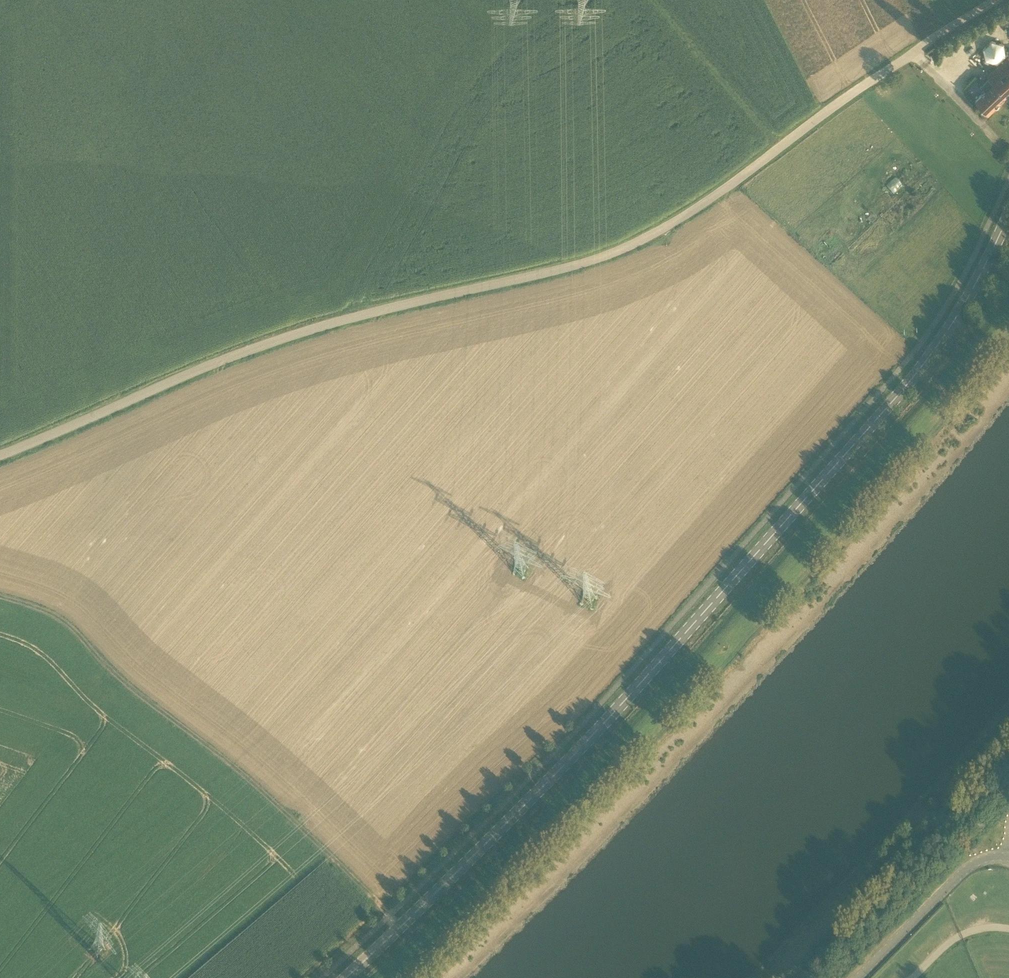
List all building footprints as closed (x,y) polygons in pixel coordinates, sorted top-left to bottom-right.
[(976,100),(989,114),(1008,94),(1008,55),(1008,54),(1006,56),(1003,44),(992,41),(983,49),(986,60),(998,64),(999,65),(987,77),(993,83),(976,100)]
